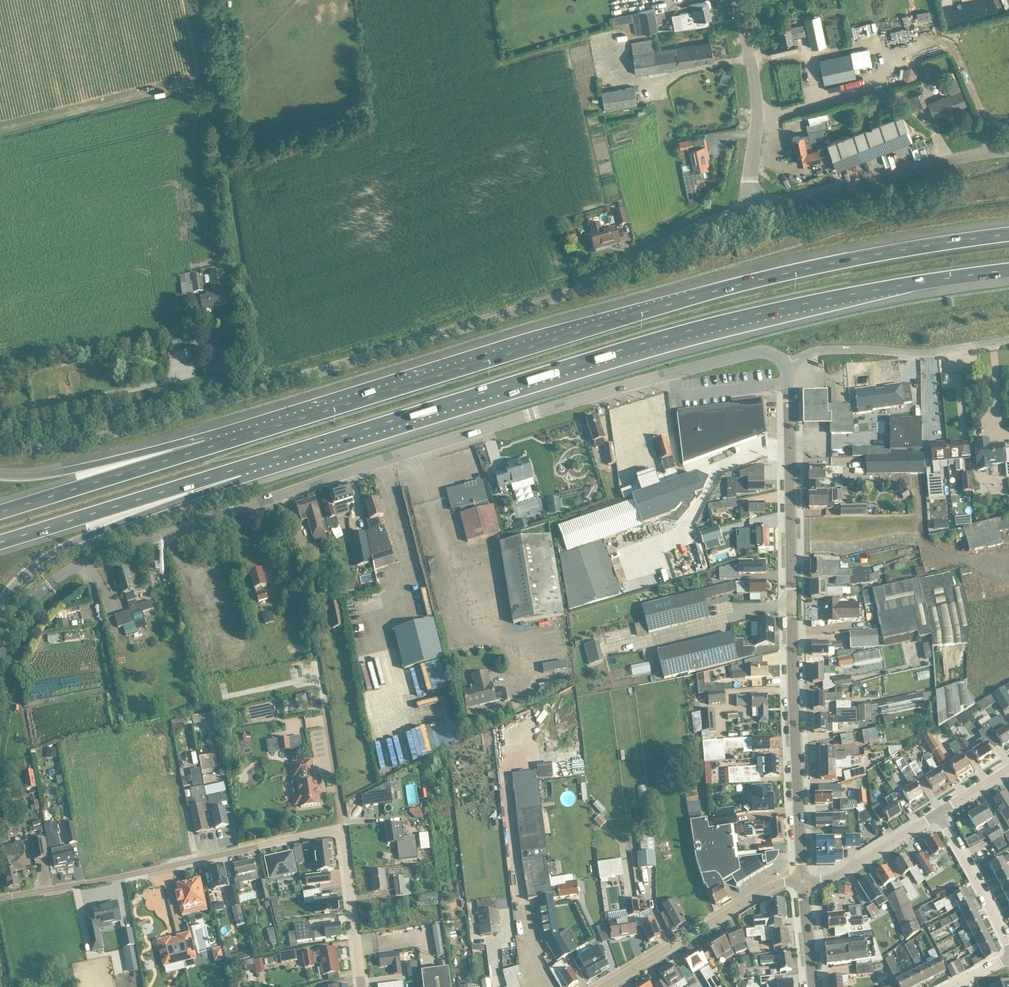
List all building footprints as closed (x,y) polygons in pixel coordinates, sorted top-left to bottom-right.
[(708,1),(698,3),(690,4),(692,13),(688,13),(688,11),(680,13),(683,28),(707,24),(708,22),(707,17),(711,16),(708,1)] [(654,9),(631,13),(612,17),(614,25),(633,21),(636,35),(658,30),(654,9)] [(824,44),(819,21),(805,25),(810,47),(824,44)] [(837,29),(833,30),(831,24),(825,25),(830,48),(836,46),(835,39),(839,38),(837,29)] [(799,25),(789,27),(779,29),(782,44),(793,42),(792,35),(800,33),(799,25)] [(883,37),(857,42),(858,48),(884,43),(883,37)] [(711,42),(701,43),(656,50),(655,38),(631,42),(633,53),(636,74),(686,66),(699,64),(699,63),(714,61),(711,42)] [(855,78),(851,54),(820,60),(825,83),(855,78)] [(904,70),(902,77),(907,82),(915,80),(916,73),(911,67),(904,70)] [(863,75),(848,80),(850,85),(865,81),(863,75)] [(604,111),(637,105),(633,86),(601,92),(604,111)] [(926,105),(921,93),(915,96),(920,108),(926,105)] [(958,108),(954,100),(955,100),(955,99),(954,99),(952,94),(929,104),(935,118),(948,113),(947,111),(956,107),(957,109),(958,108)] [(820,121),(806,124),(808,132),(828,127),(826,118),(829,117),(827,109),(824,110),(826,117),(820,118),(820,121)] [(912,113),(836,137),(845,164),(921,139),(912,113)] [(796,153),(812,150),(809,133),(792,137),(796,153)] [(692,139),(679,142),(680,148),(681,148),(684,163),(687,162),(690,161),(692,170),(689,171),(683,173),(687,191),(696,190),(693,178),(711,174),(709,166),(707,167),(705,158),(708,157),(707,152),(706,152),(703,137),(692,140),(692,139)] [(820,155),(831,153),(829,144),(818,147),(818,148),(812,150),(796,153),(798,163),(820,159),(820,155)] [(701,198),(699,193),(689,198),(691,203),(701,198)] [(621,211),(613,214),(614,218),(617,228),(629,224),(626,214),(625,210),(623,203),(619,204),(619,205),(621,211)] [(615,228),(605,230),(601,232),(599,223),(591,226),(593,234),(590,234),(594,250),(597,249),(608,246),(608,245),(618,242),(619,243),(615,228)] [(207,296),(201,297),(203,310),(211,309),(211,307),(227,305),(225,293),(228,293),(227,286),(228,285),(227,279),(226,279),(225,271),(210,273),(213,289),(206,290),(207,296)] [(202,274),(191,276),(194,293),(204,291),(202,274)] [(886,390),(871,392),(870,389),(855,391),(856,396),(855,397),(856,400),(856,399),(858,414),(873,412),(873,410),(904,406),(904,404),(912,403),(911,393),(902,394),(901,385),(886,387),(886,390)] [(684,414),(677,415),(683,465),(766,435),(762,402),(686,411),(686,413),(684,414)] [(831,434),(852,434),(852,414),(849,414),(849,405),(831,406),(827,406),(827,415),(831,415),(831,434)] [(591,435),(594,442),(604,439),(602,431),(598,417),(587,420),(591,435)] [(890,447),(890,451),(921,450),(921,418),(890,419),(890,447)] [(666,437),(655,440),(665,472),(675,469),(672,457),(666,437)] [(975,441),(976,446),(975,447),(977,466),(978,466),(978,470),(978,471),(987,470),(993,469),(992,464),(1005,463),(1007,477),(1008,477),(1008,449),(1005,450),(1004,444),(990,445),(984,446),(983,440),(975,441)] [(961,442),(946,443),(947,461),(955,460),(956,471),(963,471),(962,459),(969,459),(968,441),(961,442)] [(947,461),(946,443),(931,445),(934,473),(941,473),(940,461),(947,461)] [(605,445),(608,465),(616,463),(613,444),(605,445)] [(862,457),(866,457),(890,456),(890,452),(890,451),(890,447),(868,447),(862,447),(862,457)] [(890,456),(866,457),(866,475),(924,474),(923,452),(890,452),(890,456)] [(506,470),(495,473),(500,488),(511,484),(513,491),(535,485),(527,459),(505,466),(506,470)] [(740,480),(727,480),(728,500),(736,498),(736,495),(749,495),(749,494),(755,494),(755,491),(764,491),(764,466),(757,466),(740,472),(740,480)] [(843,475),(843,467),(809,468),(809,481),(824,481),(824,479),(833,479),(833,475),(843,475)] [(930,469),(926,469),(927,479),(928,496),(928,497),(943,496),(941,478),(935,478),(934,476),(931,476),(930,469)] [(679,481),(666,485),(663,476),(659,474),(656,475),(637,481),(634,483),(632,487),(635,496),(584,514),(586,518),(559,527),(563,540),(557,542),(569,610),(610,598),(611,598),(622,594),(603,540),(670,516),(671,520),(677,521),(680,517),(682,518),(696,502),(694,496),(703,493),(709,480),(697,475),(679,481)] [(972,492),(972,485),(971,475),(963,476),(964,492),(972,492)] [(488,501),(482,481),(447,490),(452,510),(460,508),(461,514),(460,514),(468,542),(477,540),(500,534),(493,507),(494,507),(494,506),(489,507),(487,501),(488,501)] [(817,492),(817,494),(809,494),(810,509),(828,509),(833,506),(833,503),(841,502),(841,500),(847,500),(848,498),(848,493),(847,492),(847,487),(843,488),(842,483),(835,483),(835,488),(841,488),(841,492),(833,492),(833,493),(827,493),(827,492),(817,492)] [(332,505),(325,508),(329,520),(336,517),(336,515),(349,512),(347,505),(354,503),(349,488),(331,493),(334,504),(332,505)] [(904,489),(899,492),(904,499),(909,496),(904,489)] [(328,532),(324,519),(322,520),(323,521),(322,521),(314,498),(296,504),(298,508),(297,508),(297,510),(298,510),(302,521),(308,519),(313,536),(316,545),(328,542),(325,533),(328,532)] [(548,499),(550,515),(561,514),(559,498),(548,499)] [(716,510),(716,511),(737,507),(736,499),(709,505),(708,506),(709,511),(716,510)] [(383,516),(378,500),(366,504),(371,519),(367,521),(370,531),(367,532),(372,557),(376,570),(395,564),(384,527),(381,527),(378,518),(383,516)] [(749,505),(740,506),(740,521),(750,519),(749,514),(764,514),(764,503),(749,503),(749,505)] [(841,517),(849,517),(866,516),(866,506),(841,507),(841,517)] [(1008,531),(1008,517),(964,526),(964,528),(958,530),(960,539),(961,539),(964,550),(968,549),(969,553),(1002,546),(999,533),(1008,531)] [(527,519),(517,522),(519,530),(529,527),(527,519)] [(948,520),(934,521),(934,529),(948,528),(948,520)] [(718,527),(700,532),(703,543),(704,543),(706,550),(715,547),(713,541),(719,539),(722,538),(718,527)] [(752,529),(739,530),(739,536),(739,537),(745,537),(746,549),(759,549),(769,548),(768,528),(758,529),(752,529)] [(355,567),(371,564),(366,532),(349,535),(355,567)] [(551,535),(510,542),(500,544),(513,624),(564,615),(551,535)] [(744,541),(732,542),(733,554),(745,553),(744,541)] [(765,574),(765,562),(759,562),(759,560),(756,561),(756,562),(739,562),(739,565),(719,569),(719,580),(740,579),(740,574),(749,574),(765,574)] [(811,561),(811,577),(822,577),(828,577),(828,569),(822,569),(822,561),(811,561)] [(868,568),(849,570),(850,585),(869,583),(869,574),(868,568)] [(117,572),(119,579),(117,579),(116,580),(115,581),(114,583),(114,584),(115,586),(116,587),(118,587),(119,587),(121,587),(123,594),(125,594),(131,611),(115,615),(118,628),(145,620),(143,612),(154,609),(151,601),(138,604),(134,591),(135,590),(128,569),(117,572)] [(261,570),(250,574),(259,602),(268,599),(266,592),(264,593),(262,587),(266,586),(261,570)] [(920,579),(862,592),(863,596),(865,606),(875,604),(880,624),(881,630),(883,640),(884,646),(919,638),(919,637),(932,634),(932,647),(935,647),(939,647),(967,645),(967,606),(964,588),(959,589),(954,590),(950,573),(920,580),(920,579)] [(877,580),(875,573),(874,573),(869,574),(869,583),(877,580)] [(355,596),(351,582),(345,584),(344,580),(338,582),(343,600),(355,596)] [(683,581),(684,589),(691,588),(690,580),(683,581)] [(766,582),(756,582),(736,582),(672,598),(672,599),(642,607),(649,633),(709,618),(704,600),(737,592),(737,594),(766,594),(766,582)] [(318,583),(311,585),(315,597),(322,595),(318,583)] [(826,584),(811,584),(811,598),(825,598),(825,597),(842,597),(842,588),(826,588),(826,584)] [(280,610),(288,608),(284,594),(276,596),(280,610)] [(825,610),(828,610),(828,621),(838,621),(838,616),(844,616),(844,619),(859,619),(859,604),(838,604),(838,600),(826,600),(826,609),(825,609),(825,610)] [(328,604),(333,629),(345,627),(340,602),(328,604)] [(68,619),(56,621),(57,630),(69,628),(68,619)] [(394,630),(397,640),(404,669),(443,659),(433,620),(394,630)] [(774,621),(758,621),(758,645),(774,645),(774,621)] [(647,633),(644,622),(635,624),(637,636),(647,633)] [(877,631),(849,633),(851,649),(878,647),(877,631)] [(727,663),(736,661),(733,640),(732,640),(730,634),(689,644),(689,643),(657,651),(664,679),(727,663)] [(743,640),(733,640),(736,661),(755,656),(755,647),(744,647),(743,640)] [(589,664),(603,661),(598,642),(585,645),(589,664)] [(812,643),(812,655),(828,655),(834,655),(834,648),(841,648),(841,643),(812,643)] [(928,643),(922,644),(925,659),(932,658),(928,643)] [(879,651),(853,656),(854,663),(880,658),(879,651)] [(122,655),(114,657),(115,664),(123,663),(122,655)] [(745,671),(745,678),(751,678),(751,677),(767,677),(767,665),(762,665),(762,656),(737,663),(737,666),(732,666),(732,671),(745,671)] [(638,671),(657,669),(657,659),(637,661),(638,671)] [(822,667),(812,667),(813,683),(823,683),(823,690),(834,688),(836,687),(835,682),(830,682),(830,675),(835,675),(834,667),(829,667),(829,668),(823,668),(823,667),(822,667)] [(463,691),(466,700),(467,707),(480,704),(480,706),(496,702),(496,701),(503,699),(504,703),(512,701),(509,689),(502,691),(502,693),(494,695),(492,684),(490,684),(487,672),(472,676),(476,689),(472,690),(471,688),(470,688),(470,689),(463,691)] [(703,673),(696,675),(698,694),(715,693),(714,685),(705,686),(703,673)] [(851,676),(834,679),(835,682),(836,687),(842,686),(848,685),(852,684),(851,676)] [(946,723),(955,717),(975,705),(967,692),(966,681),(935,691),(938,728),(946,723)] [(994,696),(996,701),(997,702),(1003,712),(1008,708),(1008,697),(1006,693),(1008,691),(1008,683),(1006,685),(1003,687),(1003,688),(992,694),(993,695),(994,696)] [(823,694),(813,695),(813,710),(823,710),(824,710),(824,703),(836,702),(842,702),(842,690),(849,690),(848,686),(842,686),(842,688),(834,688),(834,694),(829,694),(829,695),(824,695),(824,694),(823,694)] [(709,705),(725,704),(724,692),(707,694),(709,705)] [(922,693),(871,703),(871,710),(880,708),(882,714),(922,705),(922,702),(935,700),(935,692),(922,694),(922,693)] [(299,709),(308,708),(306,695),(296,697),(299,709)] [(737,706),(752,706),(753,717),(758,717),(758,723),(768,722),(767,708),(768,708),(767,695),(737,696),(737,706)] [(993,695),(987,698),(991,705),(997,702),(996,701),(994,696),(993,695)] [(842,702),(836,702),(836,710),(850,709),(850,707),(850,702),(842,702)] [(850,709),(836,710),(836,716),(836,724),(858,724),(858,722),(858,709),(852,709),(850,709)] [(702,742),(703,742),(716,741),(714,711),(701,712),(691,714),(694,733),(701,732),(702,742)] [(968,711),(958,718),(961,723),(972,716),(968,711)] [(215,721),(213,714),(198,717),(200,724),(215,721)] [(823,717),(813,717),(814,733),(824,732),(827,732),(833,732),(833,724),(836,724),(836,716),(823,717)] [(447,738),(453,737),(448,718),(442,719),(447,738)] [(1002,747),(1008,742),(1008,729),(1003,720),(997,723),(1002,731),(995,735),(1002,747)] [(981,727),(982,729),(987,738),(995,734),(988,723),(981,727)] [(172,726),(171,726),(173,736),(174,736),(178,735),(177,731),(184,730),(183,724),(172,726)] [(414,727),(390,736),(401,766),(408,763),(409,766),(419,762),(417,757),(425,755),(414,727)] [(876,729),(862,731),(864,743),(879,740),(876,729)] [(972,752),(978,762),(992,753),(986,743),(989,741),(987,738),(982,729),(978,732),(982,738),(976,742),(979,747),(972,752)] [(841,745),(854,742),(852,733),(840,735),(841,745)] [(924,737),(936,757),(942,767),(947,763),(930,733),(924,737)] [(290,751),(289,738),(279,739),(281,752),(290,751)] [(716,741),(703,742),(704,761),(724,760),(724,750),(743,749),(743,747),(753,746),(753,752),(769,751),(769,738),(753,739),(716,741)] [(964,739),(958,743),(965,754),(971,750),(964,739)] [(443,744),(445,749),(454,745),(452,740),(443,744)] [(949,764),(951,767),(956,775),(969,767),(961,756),(965,754),(958,743),(957,740),(949,745),(958,759),(949,764)] [(888,747),(891,756),(902,749),(901,746),(888,747)] [(188,767),(198,765),(195,747),(184,749),(188,767)] [(48,748),(48,758),(56,758),(56,748),(48,748)] [(820,751),(820,762),(837,761),(845,757),(851,756),(853,756),(853,751),(845,751),(845,752),(841,752),(841,750),(834,751),(834,750),(820,751)] [(925,778),(933,789),(945,782),(938,770),(939,770),(935,765),(936,764),(928,752),(923,755),(930,767),(929,768),(932,773),(925,778)] [(837,761),(820,762),(821,779),(835,779),(835,768),(851,768),(851,756),(845,757),(837,761)] [(766,759),(762,759),(762,760),(762,766),(763,777),(763,778),(779,777),(779,776),(778,766),(780,766),(780,760),(778,760),(778,758),(766,759)] [(296,805),(301,804),(301,807),(320,804),(318,790),(320,790),(318,780),(312,780),(311,774),(313,773),(311,760),(292,763),(294,777),(296,776),(297,782),(292,783),(296,805)] [(910,768),(912,771),(917,780),(924,775),(915,761),(909,765),(910,768)] [(513,774),(517,810),(523,861),(530,900),(538,898),(545,897),(546,905),(539,906),(544,937),(551,934),(553,941),(546,943),(552,953),(557,961),(561,959),(562,961),(554,965),(555,966),(550,969),(561,986),(572,986),(578,983),(564,960),(563,958),(570,954),(565,945),(559,936),(559,934),(557,926),(553,899),(553,898),(551,888),(550,879),(549,876),(547,864),(547,863),(546,859),(546,858),(548,857),(545,836),(542,810),(542,808),(538,780),(538,779),(551,778),(559,777),(558,762),(549,763),(537,764),(538,771),(537,771),(513,774)] [(710,762),(704,762),(706,787),(712,787),(710,762)] [(729,769),(724,769),(725,784),(725,785),(759,783),(759,782),(759,767),(729,769)] [(865,776),(864,767),(843,773),(844,781),(865,776)] [(199,769),(191,770),(194,786),(202,784),(199,769)] [(28,789),(36,788),(33,771),(24,772),(28,789)] [(903,792),(905,795),(910,804),(923,796),(916,785),(919,783),(917,780),(912,771),(904,776),(908,782),(909,782),(912,786),(903,792)] [(901,790),(906,787),(900,776),(894,779),(901,790)] [(616,777),(606,778),(607,790),(617,790),(616,777)] [(900,791),(893,779),(887,783),(894,794),(900,791)] [(389,782),(361,796),(363,807),(392,803),(389,782)] [(224,783),(204,787),(207,797),(210,811),(212,811),(216,829),(228,826),(225,812),(231,810),(226,792),(224,783)] [(819,793),(815,793),(815,804),(832,804),(832,799),(841,799),(840,785),(819,786),(819,793)] [(196,805),(190,807),(196,833),(208,830),(204,812),(209,811),(204,786),(190,789),(192,799),(194,798),(196,805)] [(749,795),(748,797),(748,802),(749,803),(751,803),(752,812),(774,811),(773,800),(772,800),(771,795),(773,795),(773,794),(771,794),(771,786),(752,787),(753,795),(749,795)] [(857,792),(859,805),(866,805),(865,791),(857,792)] [(551,796),(553,804),(561,802),(558,794),(551,796)] [(889,808),(883,812),(878,805),(872,809),(880,821),(886,818),(888,822),(901,814),(894,801),(897,799),(894,794),(885,800),(889,808)] [(1001,810),(994,814),(1001,825),(1005,834),(1008,831),(1008,823),(1008,822),(1008,801),(1004,794),(994,800),(1001,810)] [(857,808),(857,800),(841,801),(841,810),(857,808)] [(597,801),(593,805),(601,814),(606,810),(597,801)] [(713,810),(715,818),(716,827),(737,824),(735,815),(734,807),(713,810)] [(857,808),(856,809),(859,814),(858,815),(861,820),(865,818),(867,821),(871,819),(864,807),(860,807),(857,808)] [(983,807),(968,816),(976,829),(986,823),(990,830),(986,833),(992,843),(998,851),(1007,846),(1001,837),(1002,837),(1002,836),(1004,834),(995,817),(991,819),(989,815),(983,807)] [(645,811),(640,811),(641,821),(647,820),(652,820),(650,810),(645,811)] [(816,827),(832,826),(832,829),(836,829),(836,822),(846,822),(846,813),(840,813),(840,812),(829,813),(829,815),(816,816),(816,827)] [(600,815),(594,821),(598,826),(605,820),(600,815)] [(707,819),(690,822),(696,859),(704,887),(705,886),(709,893),(709,894),(711,896),(716,905),(729,897),(722,886),(720,887),(718,885),(731,877),(736,886),(773,864),(772,855),(779,854),(779,853),(769,854),(765,855),(738,858),(733,827),(709,830),(707,819)] [(754,822),(746,824),(747,837),(771,835),(772,842),(783,841),(782,821),(770,822),(764,823),(764,822),(754,823),(754,822)] [(69,844),(77,842),(73,822),(64,824),(69,844)] [(71,848),(60,850),(59,844),(57,844),(55,835),(59,834),(57,823),(45,825),(50,855),(52,854),(55,867),(67,864),(69,866),(73,865),(73,863),(74,863),(71,848)] [(396,825),(386,826),(388,844),(398,843),(400,860),(418,858),(415,836),(403,838),(401,824),(396,825)] [(42,826),(33,827),(34,831),(39,830),(40,834),(43,833),(42,826)] [(744,826),(735,827),(736,835),(745,834),(744,826)] [(31,837),(35,860),(49,857),(44,835),(31,837)] [(656,867),(654,842),(654,835),(640,836),(641,852),(638,853),(639,869),(656,867)] [(834,862),(842,862),(842,857),(843,857),(843,850),(842,850),(842,839),(845,839),(846,848),(860,847),(860,836),(846,836),(842,836),(842,838),(816,838),(817,866),(834,865),(834,862)] [(922,853),(916,857),(927,877),(934,873),(927,861),(944,850),(936,836),(925,843),(929,850),(923,854),(922,853)] [(669,849),(678,848),(678,840),(669,840),(669,849)] [(333,869),(330,844),(315,846),(318,872),(321,871),(321,874),(306,876),(307,885),(330,882),(329,873),(327,874),(327,870),(333,869)] [(0,860),(0,863),(2,872),(5,871),(8,888),(19,885),(16,871),(25,869),(23,857),(15,858),(14,853),(17,852),(15,845),(1,847),(0,860)] [(429,859),(437,859),(436,845),(428,846),(429,859)] [(759,854),(773,853),(772,845),(758,846),(759,854)] [(282,873),(282,876),(297,873),(293,854),(279,857),(279,855),(265,858),(269,875),(282,873)] [(903,875),(910,871),(918,884),(925,879),(917,867),(913,869),(905,855),(895,862),(903,875)] [(990,865),(995,876),(1008,870),(1005,865),(1008,863),(1008,856),(990,865)] [(663,868),(677,868),(677,859),(663,860),(663,868)] [(236,887),(237,892),(245,890),(243,883),(258,880),(254,860),(234,864),(237,879),(235,879),(236,887)] [(622,860),(597,863),(600,880),(612,878),(612,877),(624,875),(622,860)] [(560,862),(547,864),(549,876),(563,874),(560,862)] [(228,887),(223,865),(218,866),(216,866),(215,865),(213,866),(212,866),(211,868),(209,868),(214,890),(228,887)] [(886,867),(876,873),(881,882),(884,887),(890,883),(896,892),(903,887),(897,878),(894,880),(886,867)] [(1008,870),(995,876),(1001,887),(1008,883),(1008,870)] [(384,871),(371,872),(374,893),(386,891),(384,871)] [(403,876),(393,877),(396,896),(411,894),(409,879),(404,879),(403,876)] [(564,877),(550,879),(551,888),(553,898),(553,899),(578,895),(576,881),(565,883),(564,877)] [(869,877),(859,884),(864,892),(867,897),(871,903),(876,900),(879,906),(887,901),(879,890),(877,891),(874,886),(869,877)] [(906,894),(909,900),(918,895),(908,878),(901,882),(908,894),(906,894)] [(180,883),(176,884),(178,894),(177,894),(178,903),(180,902),(181,908),(205,903),(200,879),(186,882),(187,884),(181,885),(180,883)] [(258,883),(260,893),(262,900),(270,898),(266,881),(258,883)] [(934,893),(939,891),(933,881),(928,884),(934,893)] [(957,883),(948,888),(950,892),(959,887),(957,883)] [(1001,887),(1006,898),(1008,897),(1008,883),(1001,887)] [(236,887),(228,889),(232,908),(236,926),(245,924),(240,906),(236,887)] [(851,888),(839,887),(838,895),(851,896),(851,888)] [(896,892),(887,897),(892,909),(894,909),(906,941),(921,930),(920,928),(913,910),(909,900),(906,894),(904,888),(903,887),(896,892)] [(946,889),(935,895),(937,899),(949,893),(946,889)] [(338,903),(336,903),(335,897),(322,899),(321,890),(303,893),(305,903),(314,902),(316,913),(324,912),(325,913),(330,912),(330,911),(337,910),(337,908),(339,908),(338,903)] [(965,890),(956,894),(953,896),(952,895),(934,904),(937,911),(944,908),(947,913),(958,907),(970,901),(965,890)] [(498,910),(497,910),(496,898),(476,901),(478,912),(480,936),(501,934),(498,910)] [(683,916),(682,917),(677,907),(679,906),(675,899),(671,901),(669,898),(661,902),(663,905),(666,911),(660,914),(670,932),(676,928),(685,923),(683,919),(684,919),(683,916)] [(639,914),(638,908),(637,899),(626,901),(628,916),(639,914)] [(952,923),(953,923),(958,920),(963,917),(975,911),(970,901),(958,907),(960,912),(950,917),(950,916),(939,921),(942,928),(952,923)] [(786,919),(784,902),(768,903),(769,916),(755,918),(756,928),(782,925),(781,919),(786,919)] [(223,903),(214,904),(215,911),(224,910),(223,903)] [(95,916),(86,918),(93,951),(104,949),(99,926),(121,922),(117,904),(94,909),(95,916)] [(244,918),(249,917),(246,904),(241,905),(244,918)] [(866,909),(873,919),(879,914),(873,904),(866,909)] [(867,916),(862,917),(861,906),(849,907),(850,914),(844,914),(827,916),(829,929),(834,929),(835,936),(848,934),(872,931),(867,916)] [(927,922),(921,909),(914,913),(920,925),(927,922)] [(642,926),(645,933),(649,942),(661,938),(654,921),(649,910),(640,914),(640,915),(641,926),(642,926)] [(963,917),(969,928),(981,922),(975,911),(963,917)] [(609,922),(612,939),(636,935),(633,918),(609,922)] [(953,923),(952,923),(955,929),(961,926),(958,920),(953,923)] [(609,939),(607,922),(596,927),(603,942),(609,939)] [(986,933),(981,922),(969,928),(971,932),(961,937),(961,938),(957,940),(960,946),(964,944),(986,933)] [(310,923),(300,924),(295,925),(297,942),(312,940),(310,923)] [(340,924),(324,926),(325,932),(314,933),(315,940),(342,936),(340,924)] [(444,955),(439,925),(401,932),(403,940),(433,935),(437,957),(444,955)] [(278,938),(284,936),(280,926),(274,929),(278,938)] [(735,954),(748,949),(739,927),(727,932),(732,947),(733,946),(735,954)] [(762,942),(773,941),(774,948),(789,946),(787,932),(775,933),(774,927),(760,929),(742,930),(745,938),(761,936),(762,942)] [(133,946),(130,930),(122,931),(125,948),(133,946)] [(568,930),(559,936),(565,945),(570,954),(574,960),(579,970),(583,968),(585,971),(590,980),(589,977),(609,967),(606,962),(607,962),(606,961),(605,961),(598,947),(592,950),(579,957),(576,950),(579,948),(568,930)] [(875,938),(872,931),(848,934),(849,942),(825,945),(827,965),(856,962),(857,965),(856,965),(857,976),(873,974),(872,963),(883,961),(875,938)] [(992,944),(986,933),(964,944),(967,950),(977,945),(980,950),(992,944)] [(170,939),(159,942),(165,966),(184,961),(186,969),(195,966),(193,959),(196,958),(190,934),(178,937),(178,939),(171,941),(170,939)] [(726,958),(733,953),(721,934),(706,942),(710,949),(701,954),(705,960),(714,954),(717,960),(725,956),(726,958)] [(912,960),(924,983),(934,977),(928,966),(924,968),(918,957),(920,957),(911,941),(905,946),(912,960)] [(980,950),(982,955),(971,960),(974,966),(997,955),(992,944),(980,950)] [(134,947),(127,948),(132,972),(138,970),(134,947)] [(340,972),(335,948),(319,951),(319,953),(312,954),(312,953),(303,954),(305,968),(314,966),(314,964),(321,963),(323,975),(340,972)] [(934,949),(928,952),(930,957),(936,954),(934,949)] [(295,950),(293,950),(279,953),(281,963),(297,960),(295,950)] [(705,960),(701,954),(698,956),(694,950),(683,957),(693,973),(698,969),(709,986),(721,986),(713,974),(711,970),(707,964),(705,960)] [(399,953),(379,956),(381,967),(392,965),(394,975),(402,974),(399,953)] [(790,954),(760,958),(761,965),(779,963),(780,972),(791,970),(790,954)] [(907,977),(903,979),(892,956),(885,959),(897,982),(896,982),(898,986),(912,986),(907,977)] [(924,983),(912,960),(906,963),(909,968),(910,968),(913,974),(907,977),(912,986),(915,986),(924,983)] [(939,960),(928,966),(934,977),(945,972),(939,960)] [(947,967),(952,977),(965,971),(959,960),(947,967)] [(409,977),(418,976),(417,962),(408,963),(409,977)] [(660,972),(669,986),(672,986),(684,979),(678,970),(674,963),(660,972)] [(685,965),(678,970),(684,979),(689,986),(696,982),(685,965)] [(742,966),(735,967),(736,978),(743,978),(742,966)] [(503,971),(505,978),(507,986),(521,986),(518,975),(520,974),(519,967),(503,971)] [(450,977),(448,968),(421,972),(424,986),(451,986),(450,977)] [(878,976),(880,983),(881,983),(882,986),(886,985),(885,982),(887,981),(885,974),(878,976)] [(793,980),(788,981),(787,975),(760,978),(761,984),(767,983),(767,986),(793,986),(793,980)] [(829,978),(830,986),(842,986),(842,984),(853,982),(853,976),(829,978)]
